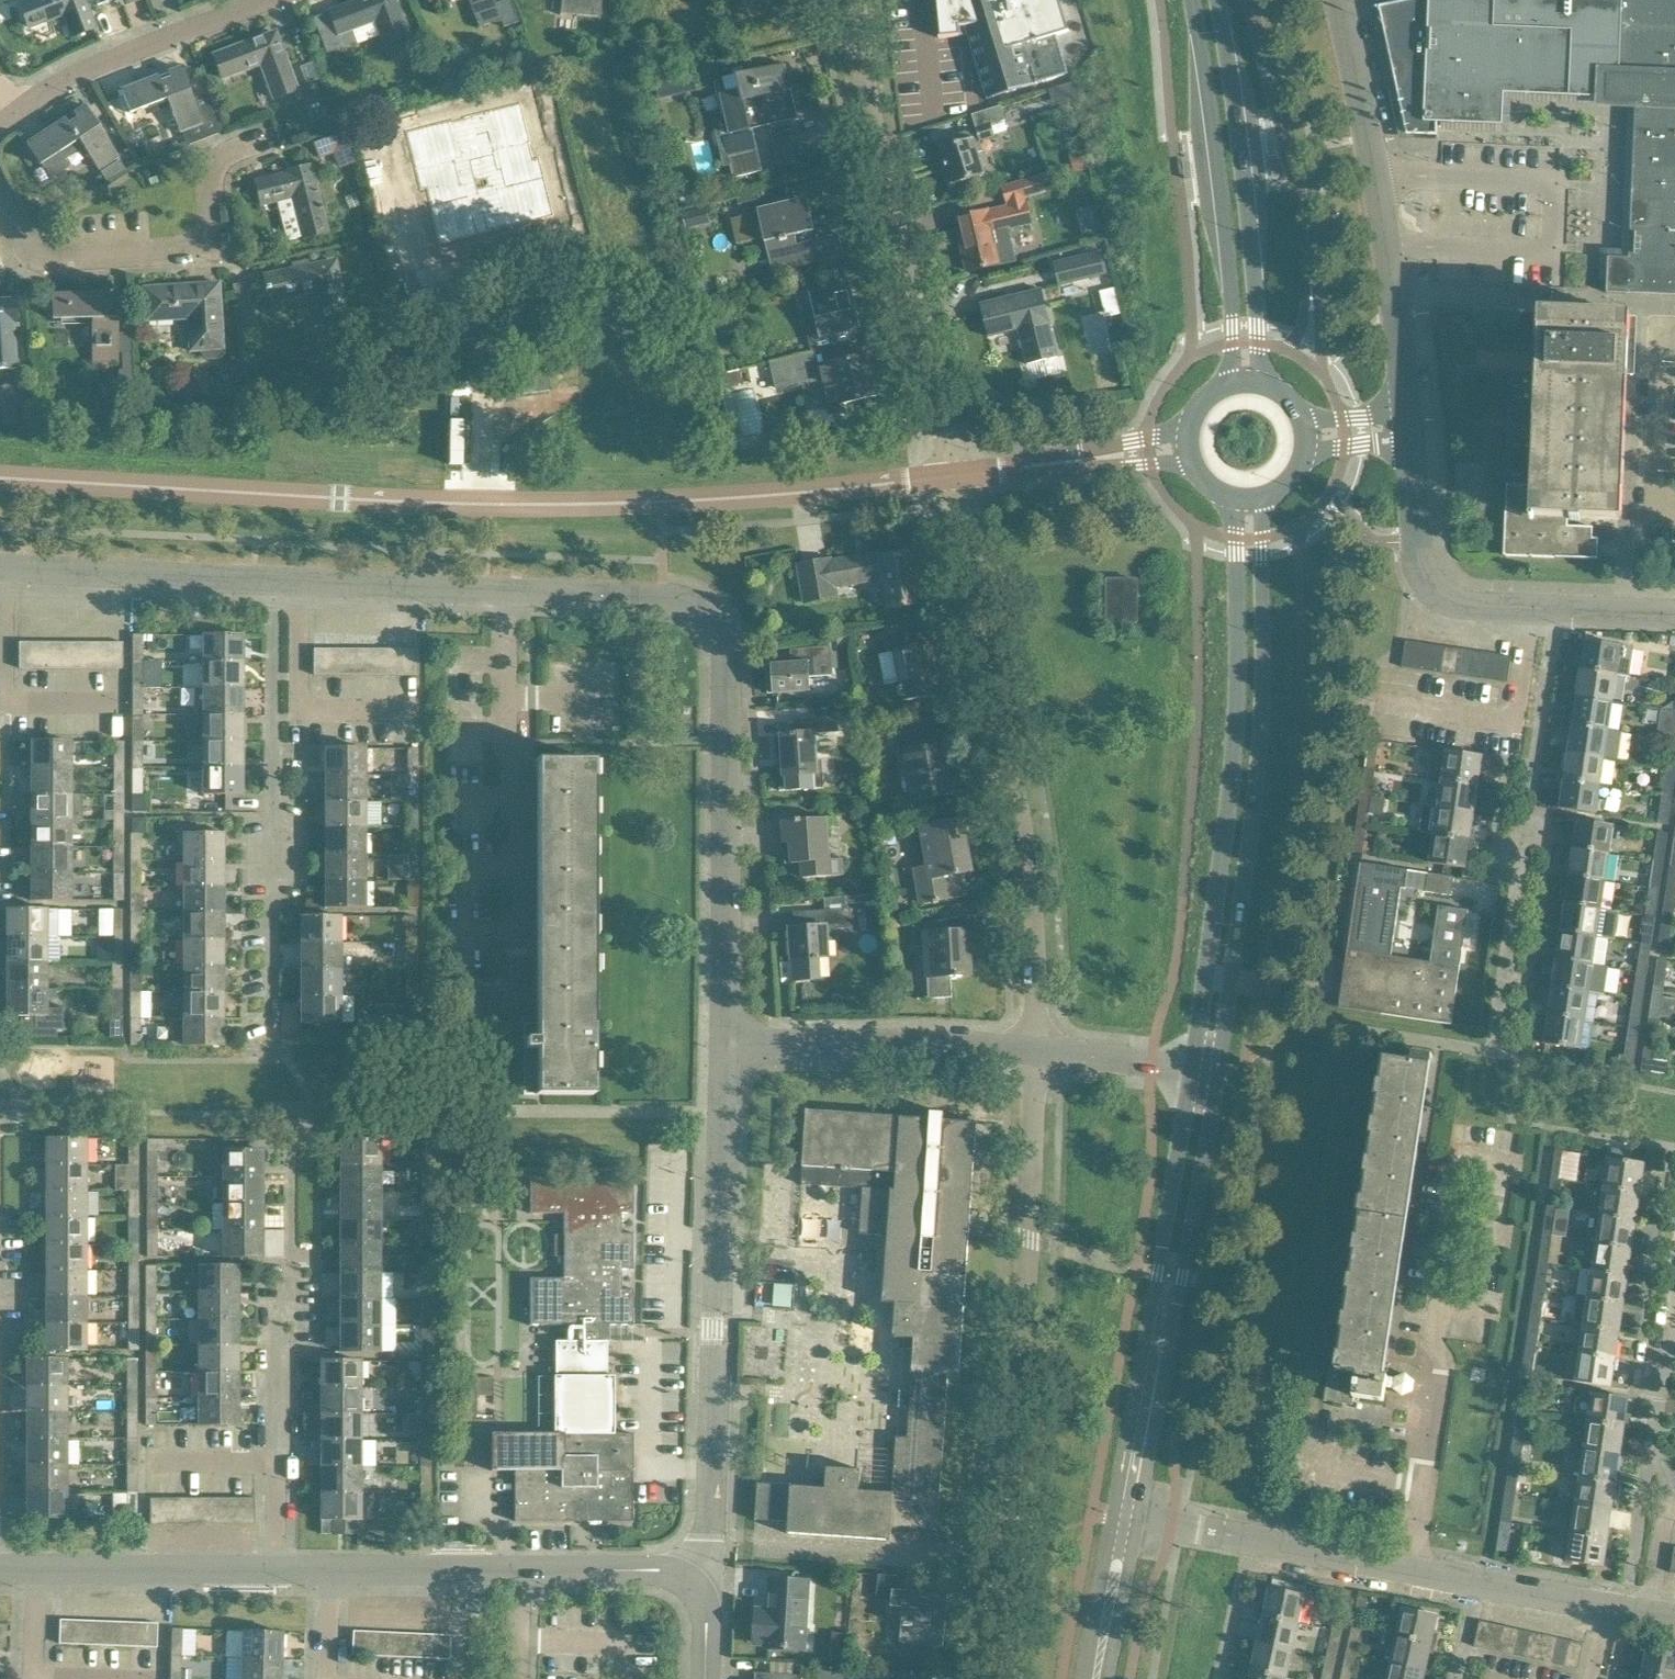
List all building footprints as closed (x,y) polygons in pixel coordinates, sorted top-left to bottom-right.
[(19,6),(28,29),(62,15),(71,38),(94,29),(85,6),(96,2),(98,6),(112,0),(35,0),(19,6)] [(330,12),(338,35),(351,29),(350,25),(374,16),(388,55),(411,47),(393,0),(362,0),(330,12)] [(478,28),(500,20),(503,27),(516,22),(509,0),(506,0),(495,4),(494,0),(469,0),(478,28)] [(561,16),(600,20),(602,0),(562,0),(561,16)] [(938,16),(940,37),(969,34),(988,98),(1031,86),(1025,67),(1030,66),(1036,84),(1068,74),(1057,35),(1069,32),(1060,0),(936,0),(938,16)] [(1431,0),(1412,0),(1380,7),(1398,91),(1407,134),(1437,135),(1437,122),(1425,121),(1431,0)] [(1425,121),(1437,122),(1443,122),(1502,124),(1503,93),(1605,97),(1605,102),(1637,104),(1637,102),(1674,103),(1674,0),(1431,0),(1425,121)] [(252,41),(213,56),(222,78),(261,63),(274,99),(297,90),(275,33),(262,38),(261,37),(251,41),(252,41)] [(501,60),(490,64),(493,74),(505,70),(501,60)] [(313,63),(300,67),(306,84),(319,79),(313,63)] [(786,64),(718,79),(727,120),(716,122),(716,119),(714,120),(722,158),(758,150),(754,129),(799,119),(786,64)] [(121,92),(129,113),(167,99),(179,131),(183,130),(188,144),(222,132),(207,94),(192,100),(180,69),(121,92)] [(660,100),(692,92),(688,76),(657,84),(660,100)] [(454,119),(405,131),(420,190),(426,189),(430,204),(428,204),(438,245),(495,231),(495,230),(505,227),(505,228),(555,216),(540,157),(534,158),(530,143),(531,143),(521,102),(464,116),(464,118),(455,120),(454,119)] [(1637,102),(1637,104),(1636,127),(1674,128),(1674,103),(1637,102)] [(1005,119),(1000,105),(972,115),(976,128),(938,141),(953,185),(985,175),(973,137),(978,135),(979,140),(995,135),(991,124),(1005,119)] [(117,157),(94,121),(86,107),(27,144),(40,165),(78,141),(97,170),(117,157)] [(1636,127),(1634,160),(1674,162),(1674,128),(1636,127)] [(338,169),(355,163),(344,133),(314,143),(319,159),(333,155),(338,169)] [(1085,152),(1070,156),(1075,174),(1090,169),(1085,152)] [(1634,160),(1633,193),(1674,195),(1674,162),(1634,160)] [(287,174),(254,182),(260,205),(277,201),(286,239),(303,236),(303,238),(326,232),(310,166),(286,172),(287,174)] [(988,210),(958,217),(962,236),(959,237),(967,270),(1014,259),(1006,229),(1033,223),(1026,198),(1043,193),(1058,189),(1053,171),(1002,187),(1008,206),(988,211),(988,210)] [(1633,193),(1632,226),(1674,228),(1674,195),(1633,193)] [(808,200),(759,212),(730,218),(736,243),(763,236),(764,239),(768,238),(776,270),(772,271),(773,273),(844,255),(834,214),(813,219),(808,200)] [(1632,226),(1630,260),(1674,262),(1674,228),(1632,226)] [(1061,286),(1109,274),(1104,252),(1056,263),(1061,286)] [(1630,260),(1609,259),(1608,293),(1674,295),(1674,262),(1630,260)] [(316,291),(323,324),(314,326),(317,342),(326,340),(327,342),(351,337),(334,261),(264,277),(269,301),(316,291)] [(812,351),(812,352),(854,342),(857,341),(855,330),(861,328),(850,281),(841,283),(837,268),(824,272),(828,286),(796,293),(797,295),(810,292),(816,319),(807,322),(813,351),(812,351)] [(246,282),(233,284),(241,329),(254,327),(246,282)] [(218,285),(154,288),(156,321),(189,320),(191,349),(188,350),(188,352),(201,351),(202,355),(207,360),(220,359),(225,353),(225,350),(221,350),(218,285)] [(1042,290),(980,304),(988,337),(1019,329),(1027,364),(1043,360),(1058,357),(1050,322),(1042,290)] [(115,296),(52,297),(52,321),(92,320),(93,364),(116,363),(116,353),(116,334),(115,296)] [(0,301),(0,371),(15,370),(13,324),(16,324),(15,300),(0,301)] [(1618,520),(1624,374),(1627,374),(1628,346),(1625,346),(1626,315),(1541,312),(1534,486),(1507,485),(1504,556),(1598,560),(1599,538),(1593,538),(1593,527),(1569,526),(1568,518),(1618,520)] [(131,334),(116,334),(116,353),(123,353),(123,371),(134,370),(131,334)] [(857,358),(854,342),(812,352),(812,353),(770,362),(778,392),(804,386),(810,411),(827,407),(829,416),(846,412),(844,404),(877,396),(868,355),(857,358)] [(243,358),(229,359),(231,372),(232,379),(245,378),(244,371),(243,358)] [(756,375),(731,381),(745,434),(770,428),(756,375)] [(123,406),(123,425),(134,425),(134,406),(123,406)] [(888,552),(861,556),(831,562),(830,561),(799,566),(805,601),(837,595),(835,587),(885,579),(890,608),(922,602),(913,552),(889,557),(888,552)] [(1136,579),(1110,579),(1108,581),(1108,620),(1109,622),(1136,622),(1137,621),(1138,581),(1136,579)] [(884,638),(887,652),(881,653),(886,684),(900,681),(903,698),(939,692),(936,676),(937,675),(931,644),(929,645),(926,630),(884,638)] [(143,661),(143,634),(133,634),(133,661),(143,661)] [(243,662),(243,635),(203,635),(203,662),(243,662)] [(1414,667),(1418,641),(1405,639),(1401,665),(1414,667)] [(1629,676),(1634,647),(1584,639),(1581,658),(1578,657),(1576,667),(1579,668),(1616,674),(1629,676)] [(1427,669),(1431,643),(1418,641),(1414,667),(1427,669)] [(33,668),(33,642),(20,642),(20,668),(33,668)] [(46,668),(46,642),(33,642),(33,668),(46,668)] [(59,668),(58,642),(46,642),(46,668),(59,668)] [(71,668),(71,642),(58,642),(59,668),(71,668)] [(84,668),(84,642),(71,642),(71,668),(84,668)] [(97,668),(97,642),(84,642),(84,668),(97,668)] [(110,668),(110,642),(97,642),(97,668),(110,668)] [(123,668),(123,642),(110,642),(110,668),(123,668)] [(1441,671),(1444,645),(1431,643),(1427,669),(1441,671)] [(1454,673),(1458,647),(1444,645),(1441,671),(1454,673)] [(804,663),(772,665),(774,695),(812,692),(811,678),(834,676),(832,647),(803,649),(804,663)] [(1467,675),(1471,649),(1458,647),(1454,673),(1467,675)] [(327,674),(327,648),(314,648),(314,674),(327,674)] [(340,674),(340,648),(327,648),(327,674),(340,674)] [(353,674),(353,648),(340,648),(340,674),(353,674)] [(366,674),(366,648),(353,648),(353,674),(366,674)] [(378,674),(378,648),(366,648),(366,674),(378,674)] [(391,674),(391,648),(378,648),(378,674),(391,674)] [(404,674),(404,648),(391,648),(391,674),(404,674)] [(417,674),(417,648),(404,648),(404,674),(417,674)] [(1480,677),(1484,651),(1471,649),(1467,675),(1480,677)] [(1493,679),(1497,653),(1484,651),(1480,677),(1493,679)] [(1510,655),(1509,655),(1497,653),(1493,679),(1507,681),(1510,655)] [(162,662),(143,661),(133,661),(133,688),(143,688),(163,688),(162,662)] [(243,688),(243,662),(203,662),(203,688),(243,688)] [(1612,702),(1616,674),(1579,668),(1575,696),(1612,702)] [(143,714),(143,688),(133,688),(133,714),(143,714)] [(243,715),(243,688),(203,688),(203,714),(243,715)] [(1608,730),(1608,729),(1612,702),(1575,696),(1571,724),(1608,730)] [(1673,711),(1673,709),(1661,708),(1656,736),(1669,738),(1669,739),(1674,740),(1674,711),(1673,711)] [(143,741),(143,714),(133,714),(133,741),(143,741)] [(243,741),(243,715),(203,714),(203,741),(243,741)] [(785,775),(780,775),(781,791),(824,787),(823,772),(818,772),(815,732),(840,730),(839,715),(791,719),(792,734),(781,735),(783,758),(785,775)] [(956,794),(951,762),(947,744),(936,746),(931,718),(895,725),(900,754),(907,753),(916,801),(956,794)] [(1617,759),(1622,732),(1622,731),(1608,729),(1608,730),(1571,724),(1567,752),(1604,758),(1604,757),(1617,759)] [(1370,739),(1367,758),(1378,760),(1381,740),(1370,739)] [(71,768),(71,741),(31,741),(31,768),(71,768)] [(124,768),(124,741),(114,741),(114,768),(124,768)] [(143,767),(143,741),(133,741),(133,767),(143,767)] [(243,767),(243,741),(203,741),(203,767),(243,767)] [(1665,767),(1674,768),(1674,748),(1667,747),(1665,767)] [(365,776),(365,748),(325,748),(325,775),(365,776)] [(418,776),(418,748),(408,748),(408,776),(418,776)] [(1479,785),(1483,756),(1431,748),(1427,776),(1443,778),(1442,779),(1479,785)] [(1600,786),(1604,758),(1567,752),(1563,780),(1600,786)] [(593,1095),(592,762),(535,762),(536,763),(536,956),(537,1024),(530,1024),(530,1039),(524,1039),(524,1058),(523,1058),(523,1095),(593,1095)] [(143,794),(143,767),(133,767),(133,794),(143,794)] [(242,795),(243,767),(203,767),(203,795),(242,795)] [(1662,786),(1673,788),(1674,774),(1674,768),(1665,767),(1662,786)] [(71,795),(71,768),(31,768),(31,794),(71,795)] [(124,795),(124,768),(114,768),(114,795),(124,795)] [(365,802),(365,776),(325,775),(325,802),(365,802)] [(418,802),(418,776),(408,776),(408,802),(418,802)] [(1365,776),(1362,795),(1372,797),(1375,777),(1365,776)] [(1475,812),(1479,785),(1442,779),(1438,807),(1475,812)] [(1595,814),(1600,786),(1563,780),(1558,809),(1595,814)] [(82,795),(71,795),(31,794),(31,821),(71,821),(82,821),(82,795)] [(1362,795),(1359,815),(1369,816),(1372,797),(1362,795)] [(381,802),(365,802),(325,802),(325,828),(365,829),(381,829),(381,802)] [(418,829),(418,802),(408,802),(408,829),(418,829)] [(1475,812),(1438,807),(1426,805),(1421,833),(1434,834),(1471,840),(1475,812)] [(1659,805),(1656,824),(1667,826),(1670,806),(1659,805)] [(124,810),(114,810),(114,821),(124,821),(124,810)] [(802,819),(797,820),(797,821),(783,822),(785,844),(792,843),(793,865),(818,863),(819,878),(845,876),(843,860),(831,861),(827,819),(802,820),(802,819)] [(973,871),(969,850),(963,820),(963,819),(922,827),(930,866),(917,869),(923,902),(935,900),(935,902),(940,902),(940,899),(968,894),(964,872),(973,871)] [(1576,820),(1572,848),(1609,854),(1613,826),(1576,820)] [(71,847),(71,821),(31,821),(31,847),(71,847)] [(124,848),(124,821),(114,821),(114,847),(124,848)] [(365,855),(365,829),(325,828),(325,855),(365,855)] [(418,855),(418,829),(408,829),(408,855),(418,855)] [(1356,832),(1353,852),(1364,853),(1367,834),(1356,832)] [(1657,833),(1654,853),(1663,854),(1666,834),(1657,833)] [(131,834),(131,861),(141,861),(140,834),(131,834)] [(184,834),(184,861),(224,861),(224,834),(184,834)] [(1467,868),(1471,840),(1434,834),(1430,863),(1467,868)] [(71,874),(71,847),(31,847),(31,874),(71,874)] [(124,874),(124,848),(114,847),(113,874),(124,874)] [(1605,882),(1609,854),(1572,848),(1568,876),(1605,882)] [(365,881),(365,855),(325,855),(325,881),(365,881)] [(418,882),(418,855),(408,855),(408,882),(418,882)] [(1653,860),(1650,880),(1659,881),(1662,862),(1653,860)] [(224,887),(224,861),(184,861),(184,887),(224,887)] [(1361,862),(1358,880),(1362,881),(1346,986),(1385,992),(1382,1013),(1451,1024),(1469,909),(1438,905),(1430,961),(1391,955),(1400,899),(1404,899),(1408,869),(1361,862)] [(1454,876),(1428,872),(1425,890),(1452,894),(1454,876)] [(71,901),(71,874),(31,874),(31,901),(71,901)] [(123,901),(124,874),(113,874),(113,901),(123,901)] [(1665,895),(1674,896),(1674,876),(1668,875),(1665,895)] [(1601,909),(1605,882),(1568,876),(1564,904),(1601,909)] [(365,909),(365,881),(325,881),(325,908),(365,909)] [(418,909),(418,882),(408,882),(407,909),(418,909)] [(141,913),(141,887),(131,887),(131,913),(141,913)] [(224,913),(224,887),(184,887),(184,913),(224,913)] [(1649,888),(1646,908),(1655,909),(1658,889),(1649,888)] [(1664,903),(1661,923),(1671,924),(1674,905),(1664,903)] [(1564,904),(1560,932),(1608,939),(1613,940),(1617,912),(1601,909),(1564,904)] [(58,909),(6,909),(6,936),(46,936),(58,936),(58,909)] [(852,909),(819,911),(820,927),(791,929),(793,961),(794,961),(796,982),(818,980),(817,963),(821,961),(820,959),(831,958),(829,931),(854,929),(852,909)] [(112,910),(112,936),(122,936),(122,910),(112,910)] [(141,921),(141,913),(131,913),(131,940),(141,940),(141,937),(149,937),(149,921),(141,921)] [(224,940),(224,913),(184,913),(184,940),(224,940)] [(962,976),(973,976),(970,932),(976,931),(975,915),(913,925),(914,946),(924,945),(926,978),(928,978),(928,997),(952,996),(951,977),(958,976),(958,977),(962,977),(962,976)] [(1645,916),(1642,935),(1651,937),(1654,917),(1645,916)] [(341,917),(308,917),(301,917),(301,944),(341,944),(341,917)] [(406,917),(406,944),(416,944),(416,917),(406,917)] [(1660,929),(1657,949),(1667,950),(1670,931),(1660,929)] [(1560,932),(1556,959),(1604,967),(1608,939),(1560,932)] [(46,963),(46,936),(6,936),(7,963),(46,963)] [(122,963),(122,936),(112,936),(112,963),(122,963)] [(141,966),(141,940),(131,940),(131,966),(141,966)] [(224,966),(224,940),(184,940),(184,966),(224,966)] [(341,970),(341,944),(301,944),(301,970),(341,970)] [(416,970),(416,944),(406,944),(406,970),(416,970)] [(1641,944),(1638,963),(1647,965),(1650,945),(1641,944)] [(1556,959),(1551,987),(1588,993),(1597,994),(1604,995),(1604,994),(1608,967),(1604,967),(1556,959)] [(1657,960),(1654,979),(1664,981),(1667,961),(1657,960)] [(47,989),(46,988),(46,963),(7,963),(7,989),(47,989)] [(122,989),(122,963),(112,963),(112,989),(122,989)] [(141,992),(141,966),(131,966),(131,992),(141,992)] [(224,992),(224,966),(184,966),(184,992),(224,992)] [(341,996),(341,970),(301,970),(301,996),(341,996)] [(1637,971),(1634,991),(1643,992),(1646,973),(1637,971)] [(1593,1022),(1596,998),(1597,994),(1588,993),(1551,987),(1547,1015),(1584,1020),(1593,1022)] [(56,997),(55,989),(55,988),(46,988),(47,989),(7,989),(7,1017),(35,1016),(35,1030),(63,1030),(63,1016),(63,1008),(47,1007),(47,997),(56,997)] [(122,1017),(122,989),(112,989),(112,1017),(122,1017)] [(141,1018),(141,992),(131,992),(131,1019),(141,1018)] [(224,1018),(224,992),(184,992),(184,1018),(224,1018)] [(341,1023),(341,996),(301,996),(301,1023),(341,1023)] [(416,1023),(416,996),(406,996),(406,1023),(416,1023)] [(1652,997),(1649,1016),(1658,1018),(1661,998),(1652,997)] [(1633,999),(1630,1019),(1639,1020),(1641,1001),(1633,999)] [(1589,1046),(1593,1022),(1584,1020),(1547,1015),(1543,1043),(1585,1050),(1586,1048),(1589,1046)] [(1649,1016),(1646,1036),(1655,1037),(1658,1018),(1649,1016)] [(141,1045),(141,1018),(131,1019),(131,1045),(141,1045)] [(224,1045),(224,1018),(184,1018),(172,1018),(172,1045),(224,1045)] [(415,1024),(406,1024),(406,1037),(415,1037),(415,1024)] [(1629,1027),(1626,1047),(1635,1048),(1637,1028),(1629,1027)] [(1658,1032),(1654,1053),(1670,1056),(1674,1035),(1658,1032)] [(1642,1059),(1640,1070),(1650,1072),(1653,1052),(1643,1051),(1642,1059)] [(1428,1058),(1433,1059),(1434,1058),(1414,1055),(1413,1063),(1384,1059),(1383,1060),(1384,1060),(1337,1369),(1329,1367),(1324,1400),(1353,1405),(1354,1398),(1384,1402),(1386,1388),(1394,1390),(1403,1397),(1414,1393),(1416,1381),(1407,1373),(1396,1378),(1380,1376),(1428,1058)] [(930,1138),(931,1119),(902,1117),(902,1116),(901,1116),(901,1117),(809,1111),(809,1110),(807,1110),(802,1184),(865,1189),(919,1193),(923,1138),(930,1138)] [(977,1124),(978,1125),(978,1123),(944,1120),(945,1114),(932,1113),(931,1119),(930,1138),(923,1138),(919,1193),(865,1189),(861,1232),(860,1232),(860,1234),(888,1236),(884,1301),(883,1301),(883,1303),(896,1304),(894,1337),(906,1338),(906,1348),(913,1349),(910,1394),(900,1394),(899,1404),(910,1405),(908,1438),(896,1437),(896,1438),(897,1438),(894,1495),(871,1493),(871,1494),(860,1493),(861,1470),(827,1467),(826,1480),(816,1479),(815,1487),(793,1486),(793,1485),(792,1485),(792,1486),(760,1484),(760,1483),(758,1483),(756,1520),(757,1520),(789,1522),(788,1534),(790,1534),(790,1533),(889,1540),(890,1541),(891,1528),(938,1532),(938,1530),(949,1376),(960,1376),(961,1375),(960,1375),(967,1275),(968,1275),(968,1274),(966,1274),(977,1124)] [(86,1165),(86,1138),(47,1138),(47,1165),(86,1165)] [(139,1138),(129,1138),(129,1165),(139,1165),(139,1150),(139,1138)] [(380,1139),(340,1139),(340,1166),(380,1166),(380,1139)] [(165,1150),(165,1140),(147,1140),(147,1150),(147,1178),(157,1177),(157,1150),(165,1150)] [(262,1177),(262,1150),(222,1150),(223,1177),(262,1177)] [(1563,1180),(1567,1152),(1557,1151),(1553,1179),(1563,1180)] [(1642,1192),(1646,1164),(1609,1158),(1605,1186),(1642,1192)] [(86,1191),(86,1165),(47,1165),(47,1191),(86,1191)] [(139,1165),(129,1165),(129,1191),(139,1191),(139,1165)] [(380,1192),(380,1166),(340,1166),(340,1192),(380,1192)] [(433,1192),(433,1167),(422,1167),(422,1192),(433,1192)] [(157,1204),(157,1177),(147,1178),(147,1204),(157,1204)] [(263,1203),(262,1177),(223,1177),(223,1203),(263,1203)] [(633,1271),(633,1233),(622,1233),(622,1214),(634,1214),(634,1178),(597,1178),(597,1189),(577,1189),(577,1178),(530,1177),(530,1213),(564,1213),(564,1278),(530,1278),(530,1325),(565,1325),(565,1341),(556,1341),(555,1376),(554,1376),(554,1433),(563,1433),(614,1433),(614,1377),(607,1377),(607,1341),(598,1341),(598,1325),(633,1325),(633,1290),(621,1289),(621,1271),(633,1271)] [(1637,1220),(1642,1192),(1605,1186),(1600,1214),(1637,1220)] [(1551,1187),(1548,1206),(1558,1208),(1561,1188),(1551,1187)] [(86,1217),(86,1191),(47,1191),(47,1217),(86,1217)] [(139,1218),(139,1191),(129,1191),(129,1218),(139,1218)] [(380,1219),(380,1192),(340,1192),(340,1219),(380,1219)] [(433,1219),(433,1192),(422,1192),(423,1219),(433,1219)] [(1590,1222),(1594,1196),(1574,1193),(1570,1219),(1590,1222)] [(263,1229),(263,1203),(223,1203),(223,1230),(263,1229)] [(157,1230),(157,1204),(147,1204),(147,1230),(157,1230)] [(1633,1248),(1637,1220),(1600,1214),(1596,1242),(1633,1248)] [(1547,1215),(1544,1234),(1554,1236),(1557,1216),(1547,1215)] [(86,1244),(86,1217),(47,1217),(47,1244),(86,1244)] [(139,1244),(139,1218),(129,1218),(129,1244),(139,1244)] [(380,1245),(380,1219),(340,1219),(340,1245),(380,1245)] [(433,1245),(433,1219),(423,1219),(423,1230),(423,1245),(433,1245)] [(263,1256),(263,1229),(223,1230),(223,1257),(263,1256)] [(157,1257),(157,1230),(147,1230),(147,1257),(157,1257)] [(1543,1242),(1540,1262),(1550,1263),(1553,1244),(1543,1242)] [(1629,1275),(1633,1248),(1596,1242),(1592,1270),(1629,1275)] [(86,1270),(86,1244),(47,1244),(47,1270),(86,1270)] [(139,1270),(139,1244),(129,1244),(129,1270),(139,1270)] [(380,1271),(380,1245),(340,1245),(340,1272),(380,1271)] [(433,1271),(433,1245),(423,1245),(423,1271),(433,1271)] [(199,1265),(199,1292),(239,1292),(239,1265),(199,1265)] [(157,1266),(146,1266),(146,1292),(157,1292),(157,1266)] [(776,1291),(796,1292),(797,1269),(777,1268),(776,1291)] [(1629,1275),(1592,1270),(1583,1268),(1578,1296),(1625,1303),(1629,1275)] [(86,1296),(86,1270),(47,1270),(47,1296),(86,1296)] [(139,1297),(139,1270),(129,1270),(129,1296),(139,1297)] [(1539,1270),(1536,1290),(1546,1291),(1549,1272),(1539,1270)] [(380,1298),(380,1271),(340,1272),(340,1298),(380,1298)] [(433,1298),(433,1271),(423,1271),(423,1298),(433,1298)] [(157,1319),(157,1292),(146,1292),(146,1319),(157,1319)] [(239,1319),(239,1292),(199,1292),(199,1319),(239,1319)] [(86,1323),(86,1296),(47,1296),(47,1323),(86,1323)] [(139,1323),(139,1297),(129,1296),(129,1323),(139,1323)] [(1578,1296),(1574,1324),(1583,1325),(1620,1331),(1625,1303),(1578,1296)] [(380,1324),(380,1298),(340,1298),(340,1324),(380,1324)] [(433,1324),(433,1298),(423,1298),(423,1324),(433,1324)] [(1534,1298),(1531,1318),(1541,1319),(1544,1300),(1534,1298)] [(157,1345),(157,1319),(146,1319),(146,1345),(157,1345)] [(239,1345),(239,1319),(199,1319),(199,1345),(239,1345)] [(86,1350),(86,1323),(47,1323),(47,1350),(86,1350)] [(139,1350),(139,1323),(129,1323),(129,1350),(139,1350)] [(380,1351),(380,1324),(340,1324),(340,1351),(380,1351)] [(433,1351),(433,1324),(423,1324),(423,1352),(433,1351)] [(1616,1359),(1620,1331),(1583,1325),(1579,1353),(1616,1359)] [(1530,1326),(1527,1345),(1537,1347),(1540,1327),(1530,1326)] [(156,1372),(157,1345),(146,1345),(146,1372),(156,1372)] [(239,1371),(239,1345),(199,1345),(199,1371),(239,1371)] [(1612,1387),(1616,1359),(1579,1353),(1575,1382),(1612,1387)] [(1526,1355),(1523,1374),(1533,1376),(1536,1356),(1526,1355)] [(66,1359),(28,1359),(27,1359),(27,1386),(67,1386),(66,1359)] [(128,1359),(128,1386),(138,1386),(138,1359),(128,1359)] [(361,1360),(322,1360),(321,1360),(321,1387),(361,1387),(361,1360)] [(421,1360),(421,1387),(431,1387),(431,1360),(421,1360)] [(239,1398),(239,1371),(199,1371),(199,1398),(239,1398)] [(156,1398),(156,1372),(146,1372),(146,1398),(156,1398)] [(1522,1382),(1519,1402),(1529,1404),(1532,1384),(1522,1382)] [(67,1412),(67,1386),(27,1386),(27,1412),(67,1412)] [(138,1413),(138,1386),(128,1386),(128,1413),(138,1413)] [(361,1413),(361,1387),(321,1387),(321,1413),(361,1413)] [(431,1414),(431,1387),(421,1387),(421,1414),(431,1414)] [(160,1413),(193,1414),(194,1391),(161,1389),(160,1413)] [(1626,1416),(1629,1399),(1580,1391),(1579,1396),(1576,1398),(1575,1400),(1574,1404),(1574,1407),(1575,1409),(1576,1412),(1575,1418),(1589,1420),(1588,1422),(1628,1428),(1630,1416),(1626,1416)] [(156,1424),(156,1398),(146,1398),(146,1424),(156,1424)] [(239,1425),(239,1398),(199,1398),(199,1425),(239,1425)] [(67,1439),(67,1412),(27,1412),(27,1439),(67,1439)] [(138,1439),(138,1425),(138,1413),(128,1413),(128,1439),(138,1439)] [(360,1440),(361,1413),(321,1413),(321,1440),(360,1440)] [(431,1440),(431,1414),(421,1414),(421,1440),(431,1440)] [(1517,1420),(1514,1439),(1524,1441),(1527,1421),(1517,1420)] [(1620,1455),(1623,1439),(1627,1440),(1628,1428),(1588,1422),(1584,1450),(1620,1455)] [(554,1433),(491,1433),(491,1471),(515,1471),(515,1521),(556,1521),(563,1521),(632,1521),(633,1433),(614,1433),(563,1433),(554,1433)] [(67,1465),(67,1439),(27,1439),(27,1465),(67,1465)] [(138,1465),(138,1439),(128,1439),(127,1465),(138,1465)] [(1514,1439),(1511,1459),(1521,1460),(1524,1441),(1514,1439)] [(360,1466),(360,1440),(321,1440),(321,1466),(360,1466)] [(431,1466),(431,1440),(421,1440),(420,1466),(431,1466)] [(1616,1483),(1620,1455),(1584,1450),(1580,1477),(1616,1483)] [(67,1492),(67,1465),(27,1465),(27,1492),(67,1492)] [(138,1492),(138,1465),(127,1465),(127,1492),(138,1492)] [(360,1492),(360,1466),(321,1466),(321,1492),(360,1492)] [(430,1492),(431,1466),(420,1466),(420,1492),(430,1492)] [(1509,1476),(1506,1495),(1516,1497),(1519,1477),(1509,1476)] [(1612,1511),(1616,1483),(1580,1477),(1576,1505),(1612,1511)] [(67,1519),(67,1492),(27,1492),(27,1519),(67,1519)] [(138,1518),(138,1492),(127,1492),(127,1518),(138,1518)] [(360,1519),(360,1492),(321,1492),(321,1533),(357,1533),(357,1519),(360,1519)] [(430,1519),(430,1492),(420,1492),(420,1519),(430,1519)] [(1506,1495),(1503,1515),(1513,1516),(1516,1497),(1506,1495)] [(164,1523),(164,1497),(151,1497),(151,1523),(164,1523)] [(177,1523),(177,1497),(164,1497),(164,1523),(177,1523)] [(190,1523),(190,1497),(177,1497),(177,1523),(190,1523)] [(203,1523),(203,1497),(190,1497),(190,1523),(203,1523)] [(216,1523),(216,1497),(203,1497),(203,1523),(216,1523)] [(230,1523),(229,1497),(216,1497),(216,1523),(230,1523)] [(243,1523),(242,1497),(229,1497),(230,1523),(243,1523)] [(256,1523),(255,1497),(242,1497),(243,1523),(256,1523)] [(1608,1538),(1612,1511),(1576,1505),(1572,1533),(1608,1538)] [(1508,1552),(1512,1524),(1502,1523),(1498,1551),(1508,1552)] [(1604,1567),(1608,1538),(1572,1533),(1567,1561),(1604,1567)] [(758,1611),(756,1642),(769,1643),(769,1647),(804,1649),(808,1581),(773,1579),(771,1612),(758,1611)] [(1265,1616),(1300,1624),(1306,1595),(1271,1588),(1265,1616)] [(903,1609),(900,1643),(943,1647),(945,1622),(942,1622),(943,1613),(946,1613),(948,1596),(892,1591),(891,1608),(903,1609)] [(1358,1607),(1355,1619),(1365,1621),(1369,1601),(1359,1598),(1358,1607)] [(1340,1603),(1336,1622),(1345,1624),(1349,1605),(1340,1603)] [(1433,1644),(1439,1616),(1403,1608),(1397,1636),(1433,1644)] [(1294,1651),(1300,1624),(1265,1616),(1259,1644),(1294,1651)] [(72,1644),(73,1620),(60,1620),(60,1644),(72,1644)] [(84,1645),(85,1621),(73,1620),(72,1644),(84,1645)] [(1480,1620),(1475,1645),(1488,1648),(1493,1623),(1481,1621),(1480,1620)] [(96,1645),(97,1621),(85,1621),(84,1645),(96,1645)] [(108,1646),(109,1621),(97,1621),(96,1645),(108,1646)] [(121,1646),(122,1622),(109,1621),(108,1646),(121,1646)] [(133,1646),(134,1622),(122,1622),(121,1646),(133,1646)] [(145,1647),(146,1623),(134,1622),(133,1646),(145,1647)] [(157,1647),(158,1623),(146,1623),(145,1647),(157,1647)] [(1493,1623),(1488,1648),(1501,1651),(1506,1626),(1493,1623)] [(1506,1626),(1501,1651),(1514,1654),(1519,1629),(1506,1626)] [(182,1656),(183,1629),(172,1628),(171,1655),(182,1656)] [(1527,1657),(1532,1632),(1519,1629),(1514,1654),(1527,1657)] [(281,1659),(282,1632),(243,1631),(242,1658),(281,1659)] [(365,1655),(366,1631),(354,1631),(353,1655),(365,1655)] [(377,1656),(378,1632),(366,1631),(365,1655),(377,1656)] [(389,1656),(390,1632),(378,1632),(377,1656),(389,1656)] [(402,1657),(402,1633),(390,1632),(389,1656),(402,1657)] [(1540,1660),(1545,1635),(1532,1632),(1527,1657),(1540,1660)] [(414,1657),(415,1633),(402,1633),(402,1657),(414,1657)] [(426,1658),(427,1634),(415,1633),(414,1657),(426,1658)] [(438,1658),(439,1634),(427,1634),(426,1658),(438,1658)] [(450,1659),(451,1634),(439,1634),(438,1658),(450,1659)] [(1352,1634),(1348,1654),(1358,1656),(1362,1636),(1352,1634)] [(1553,1663),(1558,1638),(1545,1635),(1540,1660),(1553,1663)] [(1427,1671),(1433,1644),(1397,1636),(1391,1663),(1427,1671)] [(1566,1666),(1571,1641),(1558,1638),(1553,1663),(1566,1666)] [(1333,1639),(1328,1658),(1338,1660),(1342,1641),(1333,1639)] [(1579,1669),(1584,1644),(1571,1641),(1566,1666),(1579,1669)] [(1289,1678),(1294,1651),(1259,1644),(1253,1671),(1289,1678)] [(1647,1646),(1641,1674),(1662,1678),(1674,1678),(1674,1652),(1647,1646)] [(1348,1654),(1343,1673),(1353,1675),(1358,1656),(1348,1654)] [(182,1656),(171,1655),(171,1678),(181,1678),(182,1656)] [(281,1659),(242,1658),(241,1678),(281,1678),(281,1659)] [(1324,1678),(1330,1678),(1334,1678),(1338,1660),(1328,1658),(1324,1678)] [(1427,1671),(1391,1663),(1388,1678),(1426,1678),(1427,1671)] [(1289,1678),(1253,1671),(1249,1670),(1247,1678),(1289,1678)]
